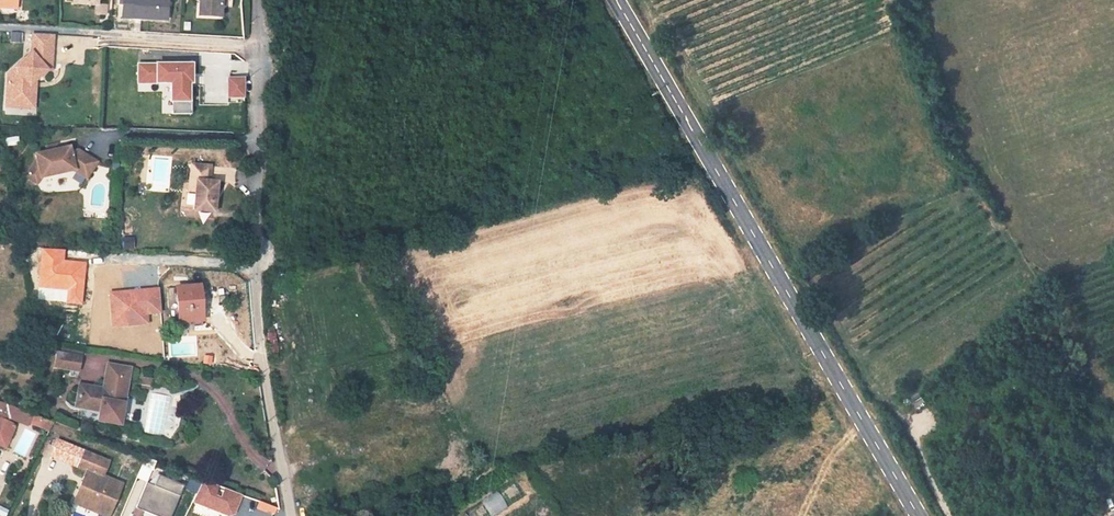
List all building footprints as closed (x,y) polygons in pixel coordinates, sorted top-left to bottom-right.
[(125,16),(168,20),(169,0),(126,0),(125,16)] [(201,14),(223,16),(224,0),(203,0),(201,14)] [(29,63),(6,62),(4,108),(36,109),(37,78),(51,78),(53,34),(30,33),(29,63)] [(164,113),(190,113),(189,63),(136,64),(136,90),(163,90),(164,113)] [(244,98),(244,77),(227,77),(226,98),(244,98)] [(44,154),(32,157),(33,163),(23,180),(35,186),(38,181),(71,173),(83,180),(93,164),(74,152),(66,154),(65,149),(53,152),(44,154)] [(194,178),(192,188),(190,207),(210,210),(214,180),(206,179),(208,164),(190,161),(188,177),(194,178)] [(199,319),(198,315),(195,288),(171,291),(175,322),(199,319)] [(265,333),(269,355),(278,354),(274,332),(265,333)] [(63,355),(60,370),(85,374),(87,359),(63,355)] [(106,394),(82,391),(79,412),(82,413),(80,423),(123,429),(124,419),(131,373),(110,370),(106,394)] [(145,379),(143,389),(154,392),(156,381),(145,379)] [(10,450),(20,429),(18,426),(13,423),(15,420),(20,409),(3,402),(0,408),(0,445),(10,450)] [(15,420),(33,427),(34,424),(45,429),(48,421),(41,417),(20,409),(15,420)] [(48,421),(45,429),(54,433),(58,425),(48,421)] [(104,505),(101,514),(106,515),(117,515),(128,489),(108,481),(115,465),(89,454),(82,470),(92,474),(84,496),(104,505)] [(183,483),(149,471),(133,515),(171,515),(183,483)] [(489,515),(506,508),(499,491),(482,498),(489,515)] [(84,496),(80,505),(101,514),(104,505),(84,496)]
